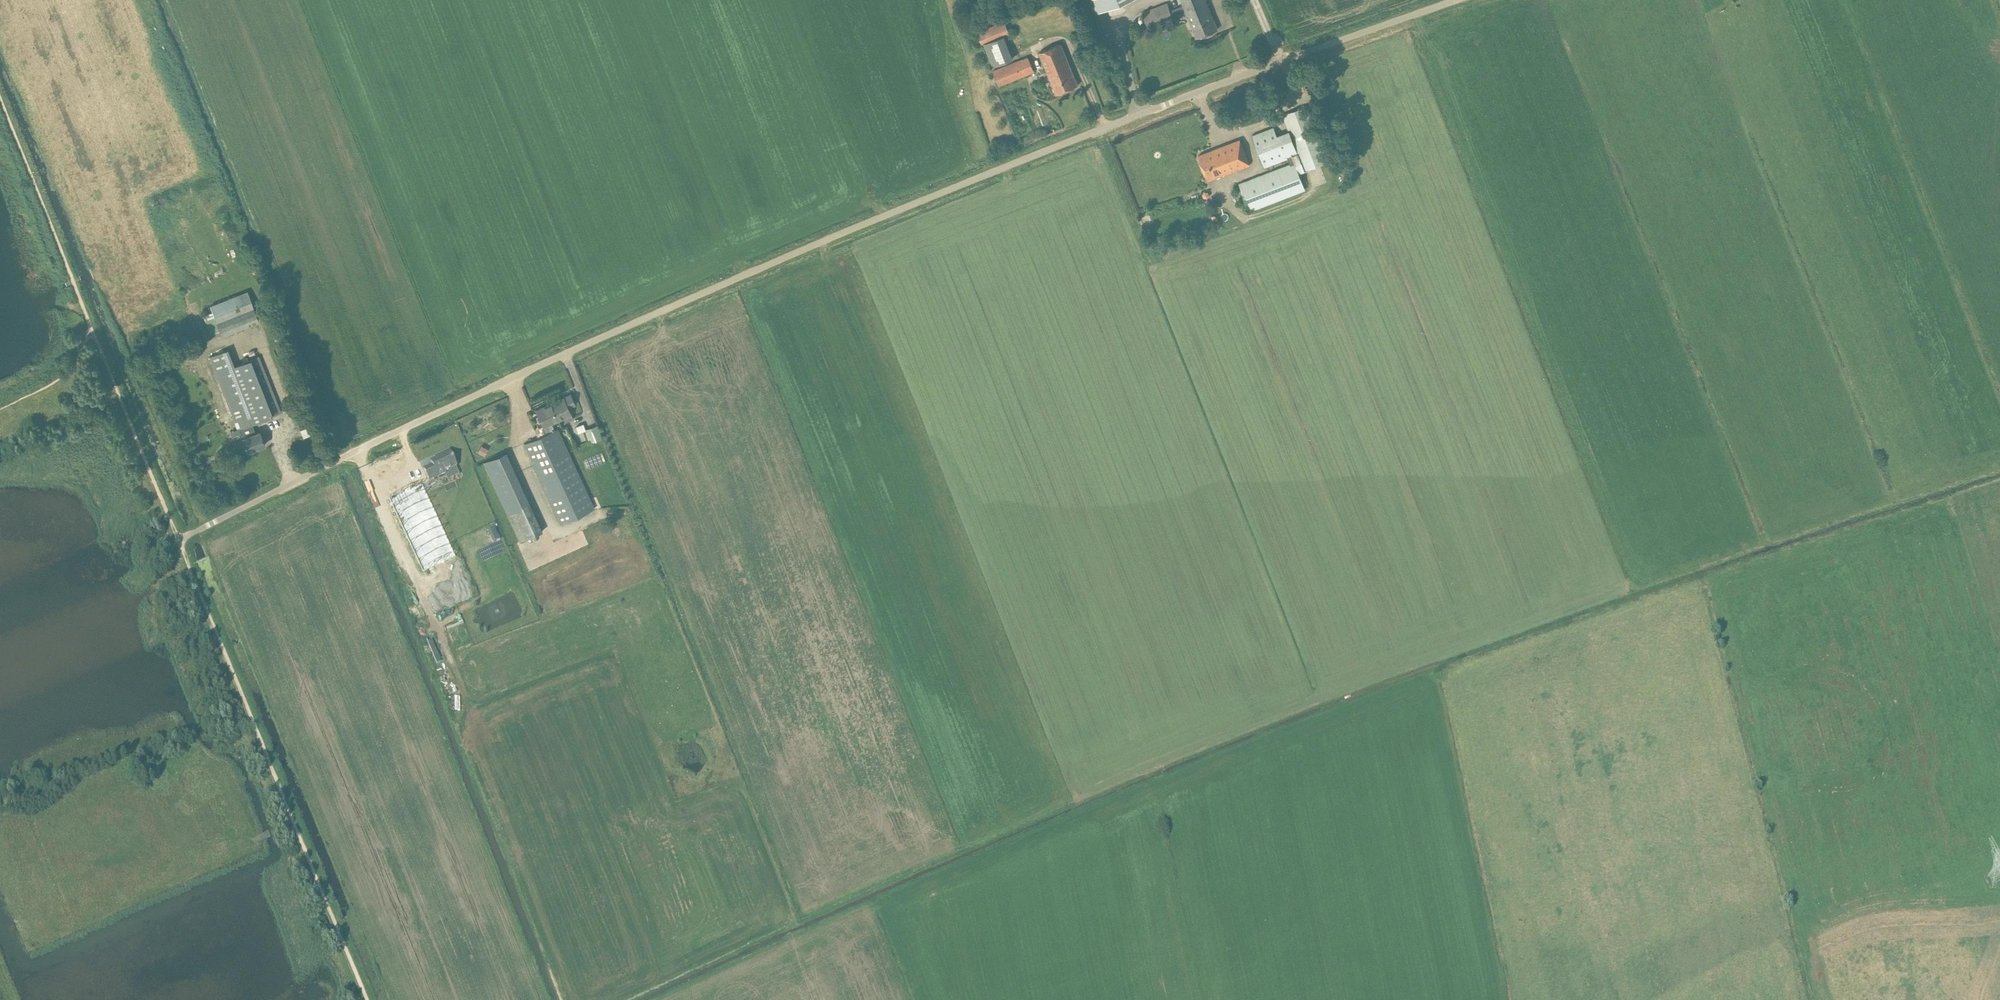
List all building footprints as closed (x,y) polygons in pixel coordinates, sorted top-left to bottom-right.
[(1097,11),(1126,0),(1092,0),(1097,11)] [(1196,37),(1218,29),(1206,0),(1181,0),(1196,37)] [(1142,12),(1148,27),(1173,18),(1167,3),(1142,12)] [(1012,58),(1003,36),(1009,33),(1007,28),(1003,19),(998,21),(998,23),(994,25),(993,22),(975,29),(980,39),(982,45),(985,44),(993,66),(1012,58)] [(1061,43),(1040,52),(1056,94),(1078,85),(1061,43)] [(999,85),(1034,71),(1028,56),(993,71),(999,85)] [(1289,131),(1277,135),(1286,159),(1288,158),(1298,154),(1304,171),(1329,161),(1307,105),(1283,114),(1289,131)] [(1274,127),(1252,135),(1265,167),(1286,159),(1277,135),(1274,127)] [(1240,139),(1198,155),(1208,180),(1250,164),(1240,139)] [(1267,173),(1239,183),(1249,211),(1305,189),(1299,173),(1304,171),(1298,154),(1288,158),(1290,164),(1267,173)] [(259,320),(251,302),(236,308),(243,326),(259,320)] [(238,418),(241,427),(252,423),(281,412),(259,356),(234,366),(228,350),(209,357),(234,420),(238,418)] [(568,407),(575,404),(571,394),(536,410),(547,433),(555,430),(551,422),(563,417),(565,422),(573,418),(568,407)] [(241,427),(239,428),(248,451),(265,444),(260,431),(256,433),(252,423),(241,427)] [(597,424),(585,428),(590,441),(602,437),(597,424)] [(558,428),(555,430),(547,433),(524,444),(561,524),(594,508),(558,428)] [(441,455),(436,457),(436,459),(431,461),(432,464),(424,468),(429,480),(445,473),(444,472),(456,466),(449,451),(441,455)] [(423,483),(390,498),(424,571),(456,556),(423,483)] [(508,513),(521,542),(543,532),(530,503),(508,513)] [(466,529),(479,524),(476,514),(462,519),(466,529)] [(475,533),(469,536),(471,541),(478,538),(475,533)]
